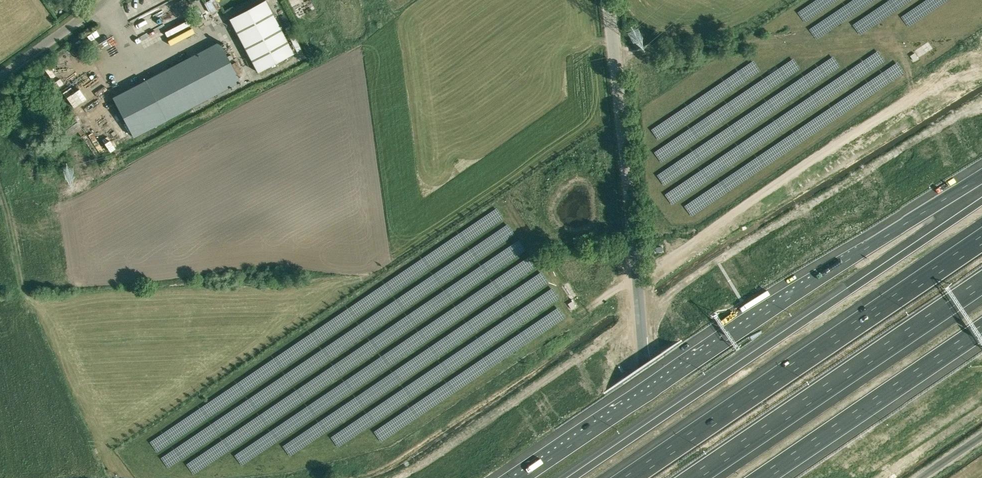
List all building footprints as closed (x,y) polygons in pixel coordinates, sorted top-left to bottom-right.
[(211,13),(221,7),(217,0),(210,0),(205,3),(211,13)] [(260,73),(297,53),(269,0),(266,0),(232,18),(260,73)] [(220,41),(112,97),(134,137),(241,81),(220,41)]
